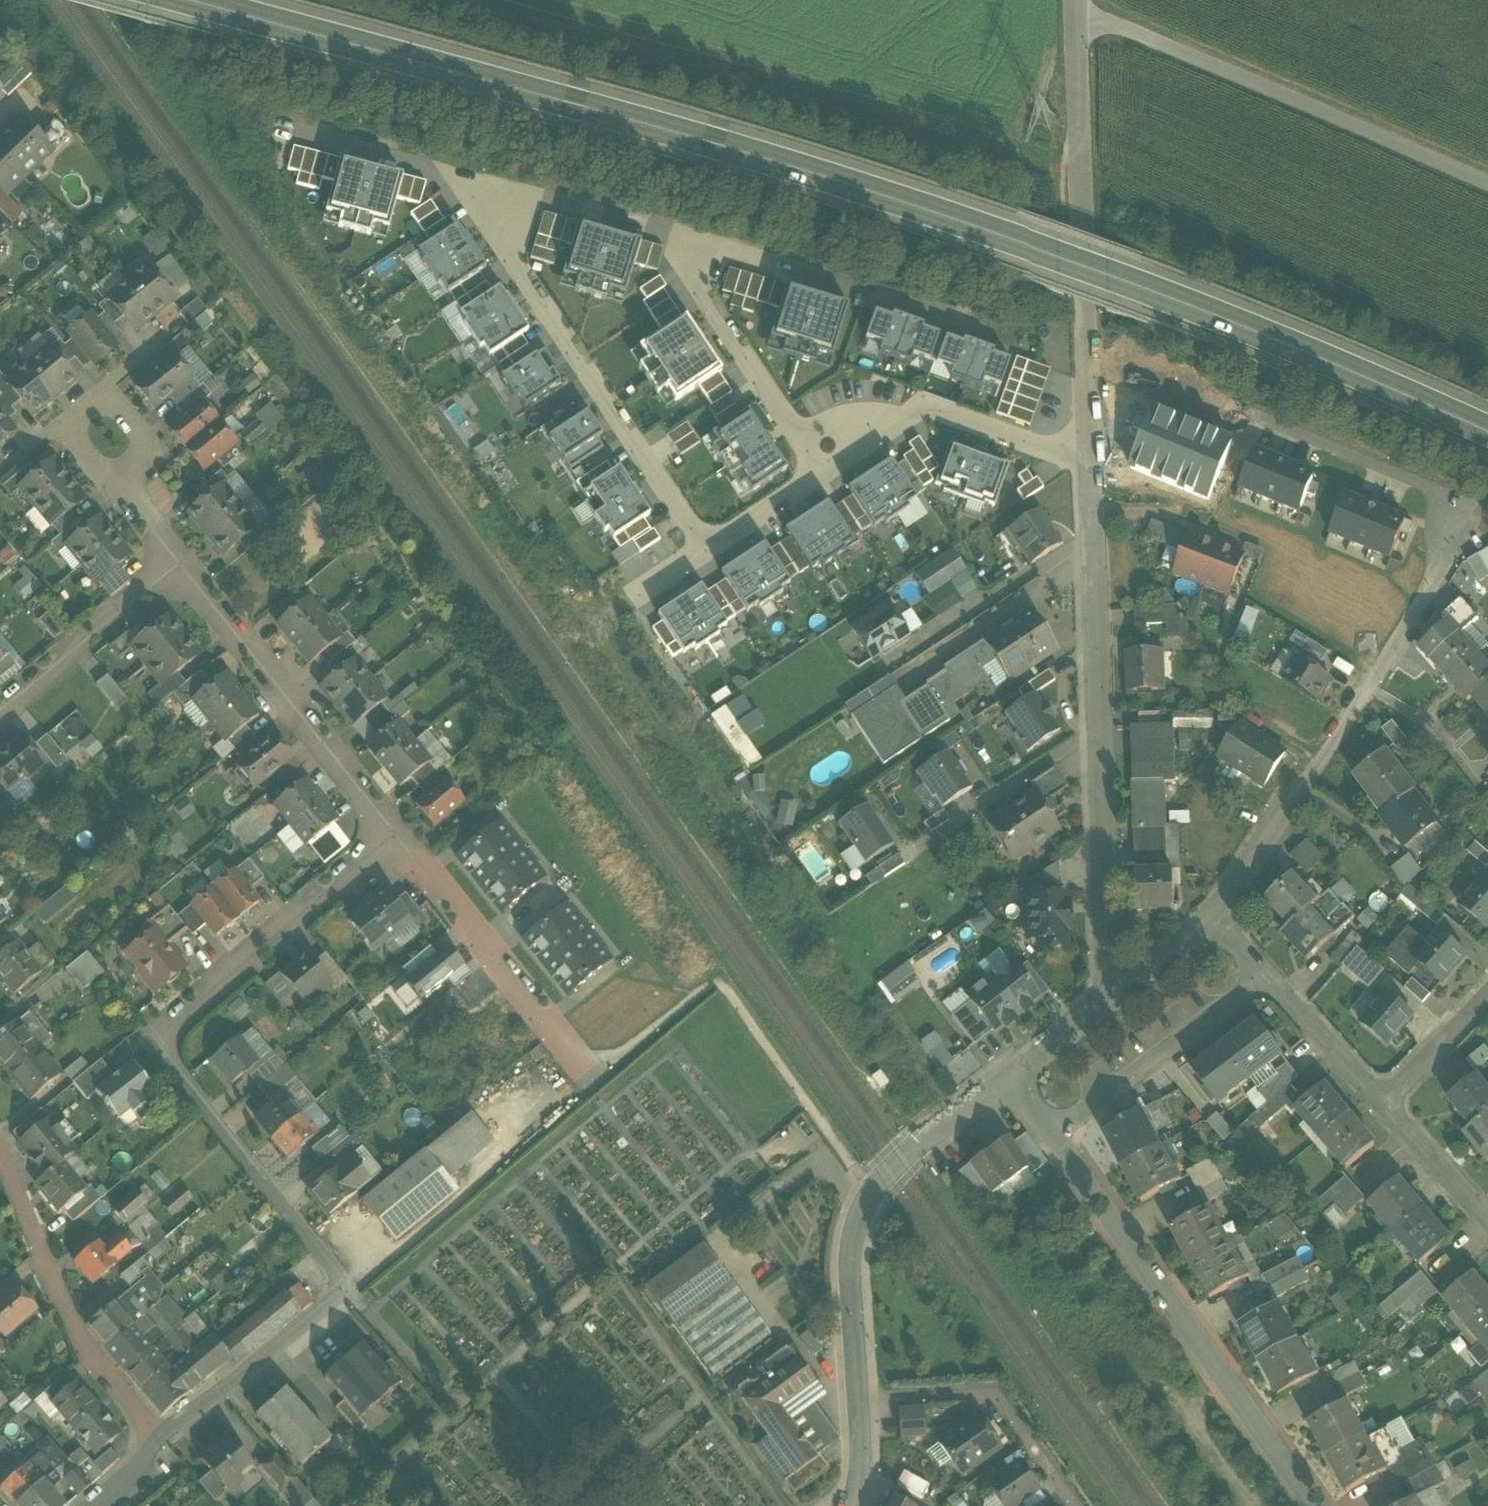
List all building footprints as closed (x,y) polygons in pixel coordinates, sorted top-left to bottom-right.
[(0,87),(0,89),(8,97),(25,80),(17,72),(0,87)] [(41,108),(47,114),(54,108),(47,101),(41,108)] [(20,119),(0,138),(0,156),(22,179),(50,152),(51,151),(37,137),(20,119)] [(71,137),(54,120),(37,137),(51,151),(50,152),(53,155),(71,137)] [(294,146),(287,169),(299,172),(296,184),(318,190),(321,178),(332,181),(338,157),(294,146)] [(0,156),(0,191),(5,196),(22,179),(0,156)] [(403,174),(338,157),(332,181),(324,211),(389,228),(397,196),(403,174)] [(425,179),(403,174),(397,196),(419,201),(425,179)] [(409,214),(423,235),(442,222),(429,202),(409,214)] [(3,233),(11,225),(0,213),(0,230),(3,233)] [(571,246),(578,224),(544,213),(529,258),(552,265),(560,242),(571,246)] [(415,251),(430,273),(471,246),(456,224),(415,251)] [(571,246),(559,281),(621,302),(633,266),(640,244),(578,224),(571,246)] [(144,237),(156,256),(166,250),(153,231),(144,237)] [(641,242),(640,244),(633,266),(655,273),(663,249),(641,242)] [(485,268),(471,246),(430,273),(444,295),(449,292),(478,272),(485,268)] [(173,301),(145,267),(126,283),(153,317),(173,301)] [(478,272),(449,292),(462,312),(492,293),(478,272)] [(777,314),(784,292),(729,274),(722,296),(733,299),(729,311),(763,322),(767,310),(777,314)] [(153,317),(126,283),(106,299),(107,300),(122,318),(134,333),(153,317)] [(636,297),(659,334),(680,321),(657,284),(636,297)] [(471,337),(513,310),(499,289),(492,293),(462,312),(460,313),(467,323),(463,325),(471,337)] [(786,293),(767,350),(829,371),(849,314),(786,293)] [(122,318),(107,300),(98,307),(103,314),(113,326),(122,318)] [(196,300),(178,315),(188,327),(207,312),(196,300)] [(526,331),(513,310),(471,337),(478,349),(483,346),(488,355),(490,354),(520,335),(526,331)] [(113,326),(103,314),(94,322),(113,345),(122,337),(113,326)] [(94,322),(89,316),(68,334),(72,340),(91,363),(94,366),(116,348),(94,322)] [(659,334),(636,349),(674,408),(698,392),(719,379),(722,376),(684,319),(680,321),(659,334)] [(911,368),(929,374),(937,347),(921,342),(922,338),(893,328),(892,331),(873,324),(864,351),(881,357),(878,366),(909,376),(911,368)] [(63,347),(50,331),(40,339),(48,348),(64,367),(73,360),(63,347)] [(520,335),(490,354),(504,374),(533,355),(520,335)] [(91,363),(72,340),(63,347),(73,360),(82,370),(91,363)] [(64,367),(48,348),(27,366),(54,399),(75,381),(64,367)] [(982,393),(999,399),(1008,373),(991,367),(992,363),(963,353),(962,356),(944,350),(935,376),(951,382),(948,391),(979,401),(982,393)] [(499,378),(520,408),(557,383),(537,353),(533,355),(504,374),(499,378)] [(172,356),(134,387),(153,410),(192,379),(172,356)] [(1016,363),(996,421),(1030,432),(1050,374),(1016,363)] [(54,399),(27,366),(6,383),(5,384),(20,402),(32,416),(54,399)] [(5,384),(6,383),(0,376),(0,396),(11,409),(20,402),(5,384)] [(719,379),(698,392),(723,431),(744,418),(719,379)] [(202,386),(174,408),(182,418),(200,403),(201,403),(210,396),(202,386)] [(0,396),(0,415),(6,422),(15,415),(11,409),(0,396)] [(270,402),(255,416),(269,431),(284,417),(270,402)] [(182,418),(168,429),(185,450),(217,424),(201,403),(200,403),(182,418)] [(546,426),(553,435),(582,415),(576,405),(546,426)] [(14,432),(6,422),(0,415),(0,443),(14,432)] [(585,416),(545,443),(561,468),(602,442),(585,416)] [(723,431),(700,447),(737,504),(784,473),(747,416),(744,418),(723,431)] [(259,420),(239,433),(247,444),(266,432),(259,420)] [(688,422),(668,434),(680,454),(700,442),(688,422)] [(234,445),(217,424),(185,450),(202,471),(215,461),(233,446),(234,445)] [(233,446),(215,461),(222,470),(241,455),(233,446)] [(946,449),(932,492),(995,512),(1009,470),(990,464),(992,458),(971,452),(970,457),(946,449)] [(1239,489),(1259,497),(1274,460),(1254,451),(1239,489)] [(889,460),(844,490),(851,502),(870,529),(874,535),(885,528),(888,532),(911,517),(908,513),(919,505),(915,499),(896,471),(889,460)] [(1274,460),(1259,497),(1279,505),(1294,468),(1274,460)] [(69,481),(53,462),(37,474),(19,489),(19,490),(35,509),(69,481)] [(30,465),(2,488),(10,498),(19,490),(19,489),(37,474),(30,465)] [(905,465),(896,471),(915,499),(924,493),(905,465)] [(1031,468),(1013,478),(1025,499),(1042,489),(1031,468)] [(1294,468),(1279,505),(1299,514),(1307,495),(1314,498),(1319,486),(1312,484),(1315,476),(1294,468)] [(219,473),(195,493),(202,502),(222,486),(222,487),(228,483),(219,473)] [(606,546),(646,520),(616,474),(587,493),(603,517),(591,525),(606,546)] [(35,509),(26,516),(41,535),(50,527),(51,528),(52,527),(70,512),(85,500),(69,481),(35,509)] [(202,502),(188,514),(205,535),(239,507),(222,487),(222,486),(202,502)] [(1345,497),(1330,535),(1350,543),(1365,505),(1345,497)] [(851,502),(842,508),(861,535),(870,529),(851,502)] [(826,503),(780,533),(788,544),(807,572),(811,578),(821,571),(824,575),(847,560),(844,555),(856,548),(852,542),(833,514),(826,503)] [(1385,514),(1365,505),(1350,543),(1370,551),(1385,514)] [(239,507),(205,535),(222,556),(237,543),(256,528),(255,527),(239,507)] [(842,508),(833,514),(852,542),(861,536),(842,508)] [(1037,511),(1007,531),(1031,565),(1059,546),(1046,528),(1047,527),(1037,511)] [(70,512),(52,527),(59,537),(78,522),(70,512)] [(1412,525),(1385,514),(1370,551),(1390,559),(1400,534),(1408,537),(1412,525)] [(85,531),(66,547),(66,548),(81,566),(114,538),(99,519),(85,531)] [(256,528),(237,543),(245,552),(273,530),(265,520),(255,527),(256,528)] [(85,531),(78,522),(59,537),(50,544),(58,554),(66,548),(66,547),(85,531)] [(1189,536),(1154,522),(1149,533),(1185,547),(1189,536)] [(1216,546),(1189,535),(1189,536),(1185,547),(1174,575),(1201,585),(1216,546)] [(114,538),(81,566),(96,584),(97,584),(115,569),(130,557),(114,538)] [(788,544),(779,550),(798,578),(807,572),(788,544)] [(762,546),(717,576),(724,587),(743,615),(747,620),(758,613),(761,618),(784,602),(781,598),(792,590),(788,585),(770,557),(762,546)] [(1243,556),(1216,546),(1201,585),(1229,595),(1243,556)] [(1478,556),(1487,573),(1487,550),(1478,556)] [(778,551),(770,557),(788,585),(797,579),(778,551)] [(935,563),(947,581),(948,581),(964,570),(952,552),(935,563)] [(1478,556),(1467,562),(1479,582),(1487,577),(1487,573),(1478,556)] [(935,563),(915,576),(928,596),(948,583),(949,583),(948,581),(947,581),(935,563)] [(18,571),(24,578),(13,588),(25,600),(41,585),(23,566),(18,571)] [(115,569),(97,584),(109,599),(128,584),(115,569)] [(964,570),(948,581),(949,583),(948,583),(959,599),(976,588),(964,570)] [(724,587),(715,593),(734,621),(743,615),(724,587)] [(699,588),(654,618),(661,629),(680,657),(684,663),(695,656),(698,660),(720,645),(718,640),(722,638),(729,633),(725,627),(706,599),(699,588)] [(297,592),(278,607),(286,616),(305,601),(297,592)] [(715,593),(706,599),(725,627),(734,621),(715,593)] [(286,616),(276,625),(293,645),(324,619),(307,599),(305,601),(286,616)] [(1458,602),(1438,620),(1444,627),(1445,626),(1457,639),(1467,629),(1476,621),(1458,602)] [(888,606),(851,630),(870,660),(907,637),(888,606)] [(1235,638),(1248,643),(1261,611),(1248,606),(1235,638)] [(1177,607),(1136,609),(1137,625),(1186,623),(1177,607)] [(1026,610),(1008,622),(1011,625),(997,634),(995,631),(980,641),(981,643),(986,651),(991,658),(995,656),(1003,668),(1006,666),(1013,678),(1049,654),(1029,623),(1033,621),(1026,610)] [(62,633),(47,615),(38,622),(53,640),(62,633)] [(146,636),(130,648),(131,649),(146,667),(184,636),(169,617),(146,636)] [(324,619),(293,645),(309,665),(324,653),(340,640),(339,639),(324,619)] [(137,624),(109,647),(118,659),(131,649),(130,648),(146,636),(137,624)] [(1457,639),(1445,626),(1444,627),(1418,651),(1447,683),(1474,658),(1485,648),(1467,629),(1457,639)] [(661,629),(652,635),(671,663),(680,657),(661,629)] [(340,640),(324,653),(331,662),(345,651),(355,643),(346,633),(339,639),(340,640)] [(184,636),(146,667),(160,685),(161,686),(176,674),(199,655),(184,636)] [(1328,653),(1308,640),(1301,650),(1322,663),(1328,653)] [(981,643),(942,670),(945,674),(924,688),(947,722),(955,717),(949,708),(961,700),(956,692),(979,677),(969,662),(986,651),(981,643)] [(352,661),(345,651),(331,662),(326,666),(334,676),(352,661)] [(1163,651),(1127,653),(1129,693),(1165,692),(1165,690),(1158,690),(1157,678),(1160,678),(1159,653),(1163,653),(1163,651)] [(0,663),(0,679),(16,665),(8,655),(2,660),(3,661),(0,663)] [(1447,683),(1466,704),(1470,700),(1469,699),(1487,682),(1487,674),(1474,658),(1447,683)] [(1331,681),(1296,659),(1282,681),(1317,703),(1331,681)] [(334,676),(319,688),(336,708),(370,680),(353,660),(352,661),(334,676)] [(1027,698),(1034,693),(1053,679),(1046,670),(1020,689),(1027,698)] [(184,684),(172,695),(183,709),(184,708),(192,701),(210,686),(199,672),(184,684)] [(110,674),(98,682),(115,709),(127,702),(110,674)] [(176,674),(161,686),(160,685),(148,695),(157,707),(172,695),(184,684),(176,674)] [(210,686),(192,701),(184,708),(183,713),(195,728),(200,728),(209,722),(241,696),(224,675),(210,686)] [(370,680),(336,708),(352,728),(362,720),(380,705),(386,700),(370,680)] [(1469,699),(1470,700),(1487,719),(1487,718),(1487,682),(1469,699)] [(924,688),(904,701),(894,688),(849,718),(881,766),(947,722),(924,688)] [(744,693),(711,716),(749,768),(762,759),(746,736),(765,723),(744,693)] [(1015,732),(1027,749),(1059,727),(1050,715),(1052,714),(1046,705),(1044,707),(1034,693),(1027,698),(1005,713),(1017,730),(1015,732)] [(241,696),(209,722),(226,743),(226,742),(245,728),(258,717),(241,696)] [(380,705),(362,720),(369,729),(388,714),(380,705)] [(1175,713),(1176,728),(1215,727),(1214,711),(1175,713)] [(1160,713),(1139,714),(1139,725),(1161,724),(1160,713)] [(388,714),(369,729),(377,739),(395,723),(388,714)] [(1393,721),(1381,730),(1397,751),(1410,741),(1393,721)] [(413,743),(396,723),(395,723),(377,739),(367,747),(383,767),(413,743)] [(1285,754),(1240,725),(1219,758),(1264,787),(1285,754)] [(1173,726),(1130,727),(1133,783),(1163,782),(1163,783),(1175,783),(1173,726)] [(245,728),(226,742),(234,752),(252,737),(245,728)] [(241,761),(234,767),(253,790),(274,773),(292,759),(273,735),(260,746),(241,761)] [(67,761),(47,736),(35,745),(55,770),(67,761)] [(13,743),(13,745),(6,751),(5,750),(3,751),(4,752),(0,755),(0,786),(6,793),(22,781),(27,781),(35,775),(36,769),(29,762),(37,755),(30,747),(30,744),(24,737),(21,737),(13,743)] [(252,737),(234,752),(241,761),(260,746),(252,737)] [(413,743),(383,767),(400,787),(410,779),(428,764),(429,763),(413,743)] [(935,797),(942,807),(972,787),(963,774),(964,773),(957,763),(956,763),(948,751),(915,773),(932,799),(935,797)] [(1389,751),(1354,775),(1371,798),(1374,796),(1386,814),(1414,793),(1415,793),(1417,791),(1389,751)] [(294,757),(292,759),(274,773),(281,783),(302,766),(294,757)] [(428,764),(410,779),(417,788),(436,773),(428,764)] [(1033,794),(1041,805),(1066,789),(1052,767),(1028,783),(1035,793),(1033,794)] [(436,773),(417,788),(425,798),(443,782),(436,773)] [(304,781),(273,806),(289,826),(321,801),(304,781)] [(425,798),(415,806),(432,828),(463,802),(445,781),(443,782),(425,798)] [(1163,782),(1133,783),(1134,830),(1135,830),(1136,861),(1161,860),(1159,829),(1165,829),(1163,783),(1163,782)] [(1415,793),(1414,793),(1386,814),(1383,816),(1398,837),(1402,834),(1411,847),(1413,845),(1420,855),(1446,836),(1415,793)] [(1033,794),(990,822),(1005,845),(1010,842),(1017,853),(1030,844),(1032,847),(1058,831),(1041,805),(1033,794)] [(249,809),(252,814),(268,800),(265,796),(249,809)] [(321,801),(289,826),(306,846),(307,845),(333,824),(337,821),(321,801)] [(839,821),(866,862),(895,844),(868,802),(839,821)] [(949,820),(943,810),(923,823),(930,833),(949,820)] [(522,851),(499,822),(455,857),(478,885),(522,851)] [(333,824),(307,845),(324,866),(332,859),(324,849),(341,834),(333,824)] [(11,827),(0,835),(0,848),(4,845),(15,859),(28,848),(11,827)] [(341,834),(324,849),(332,859),(344,849),(349,844),(341,834)] [(1311,841),(1290,858),(1305,876),(1325,859),(1311,841)] [(1477,844),(1469,853),(1487,869),(1487,853),(1477,844)] [(544,879),(522,851),(478,885),(501,914),(544,879)] [(886,877),(904,864),(897,853),(878,866),(886,877)] [(1411,854),(1389,870),(1405,892),(1406,892),(1409,888),(1424,870),(1411,854)] [(248,860),(233,872),(248,891),(263,879),(248,860)] [(1057,863),(1030,881),(1030,896),(1058,895),(1057,863)] [(233,872),(232,871),(211,888),(237,920),(258,903),(248,891),(233,872)] [(1173,872),(1136,873),(1136,877),(1135,877),(1136,911),(1174,910),(1173,872)] [(1460,907),(1487,932),(1487,876),(1487,875),(1460,907)] [(1292,879),(1266,904),(1291,931),(1309,914),(1310,914),(1317,907),(1292,879)] [(66,887),(43,906),(52,917),(75,898),(66,887)] [(237,920),(211,888),(190,905),(191,906),(206,925),(216,937),(237,920)] [(1425,901),(1409,888),(1406,892),(1405,892),(1401,897),(1416,911),(1425,901)] [(383,891),(348,920),(373,951),(409,922),(406,919),(394,904),(383,891)] [(417,910),(405,895),(394,904),(406,919),(417,910)] [(1030,896),(1025,896),(1027,940),(1039,939),(1039,948),(1065,948),(1064,929),(1068,929),(1068,915),(1064,915),(1063,895),(1058,895),(1030,896)] [(1317,907),(1310,914),(1309,914),(1291,931),(1283,938),(1309,965),(1355,922),(1330,895),(1317,907)] [(1444,917),(1425,901),(1416,911),(1436,927),(1444,917)] [(588,933),(565,905),(522,940),(544,968),(588,933)] [(206,925),(191,906),(176,918),(187,931),(191,937),(206,925)] [(176,918),(167,907),(147,923),(154,931),(155,930),(168,946),(187,931),(176,918)] [(417,910),(406,919),(409,922),(415,929),(426,920),(417,910)] [(978,933),(994,920),(985,910),(970,922),(978,933)] [(168,946),(155,930),(154,931),(128,952),(144,972),(141,974),(155,992),(165,985),(170,985),(179,978),(179,974),(179,973),(185,968),(168,946)] [(1427,947),(1408,930),(1384,957),(1408,978),(1418,966),(1440,985),(1465,957),(1439,934),(1427,947)] [(588,933),(544,968),(567,996),(611,961),(588,933)] [(0,941),(0,956),(15,944),(8,934),(0,941)] [(1362,944),(1353,936),(1347,944),(1356,952),(1362,944)] [(2,986),(5,983),(15,995),(40,974),(53,964),(37,945),(25,955),(15,944),(0,956),(0,983),(2,986)] [(1347,944),(1331,962),(1340,970),(1356,952),(1347,944)] [(409,980),(437,957),(429,947),(401,970),(409,980)] [(409,980),(406,983),(420,1000),(446,980),(453,989),(469,976),(447,949),(437,957),(409,980)] [(86,954),(66,970),(82,990),(102,974),(86,954)] [(313,963),(306,954),(280,976),(305,1006),(329,986),(331,985),(313,963)] [(346,980),(325,954),(313,963),(331,985),(329,986),(333,991),(346,980)] [(892,1003),(922,982),(908,962),(878,983),(892,1003)] [(1016,971),(1009,962),(987,979),(1016,1017),(1021,1013),(1023,1015),(1031,1009),(1029,1006),(1038,999),(1016,971)] [(1048,992),(1026,964),(1016,971),(1038,999),(1048,992)] [(1016,1017),(987,979),(965,997),(992,1031),(994,1034),(1004,1027),(1006,1029),(1014,1023),(1012,1020),(1016,1017)] [(1431,996),(1412,981),(1405,990),(1423,1005),(1431,996)] [(992,1031),(965,997),(960,990),(941,1004),(972,1046),(992,1031)] [(1386,997),(1359,1028),(1384,1049),(1410,1019),(1386,997)] [(16,1022),(0,1036),(0,1064),(8,1075),(39,1050),(16,1022)] [(1258,1025),(1243,1037),(1247,1042),(1230,1055),(1229,1055),(1249,1081),(1282,1056),(1258,1025)] [(251,1030),(238,1041),(237,1039),(211,1060),(231,1085),(245,1073),(249,1077),(273,1058),(271,1054),(251,1030)] [(938,1069),(954,1057),(934,1031),(918,1043),(938,1069)] [(1466,1061),(1475,1070),(1487,1058),(1487,1050),(1484,1045),(1466,1061)] [(289,1061),(278,1048),(271,1054),(273,1058),(274,1057),(283,1067),(284,1066),(289,1061)] [(39,1050),(8,1075),(30,1101),(61,1076),(39,1050)] [(1226,1050),(1211,1061),(1214,1065),(1198,1078),(1193,1072),(1192,1073),(1220,1109),(1228,1102),(1226,1099),(1249,1081),(1229,1055),(1230,1055),(1226,1050)] [(283,1067),(274,1057),(273,1058),(249,1077),(249,1078),(257,1088),(275,1074),(283,1067)] [(90,1070),(81,1059),(64,1073),(72,1084),(90,1070)] [(90,1070),(72,1084),(86,1101),(95,1093),(94,1092),(113,1078),(100,1061),(90,1070)] [(113,1078),(94,1092),(95,1093),(104,1105),(103,1105),(106,1109),(107,1109),(117,1121),(129,1111),(133,1115),(145,1105),(142,1101),(155,1091),(132,1063),(113,1078)] [(294,1078),(284,1066),(283,1067),(275,1074),(285,1086),(294,1078)] [(1280,1079),(1260,1094),(1269,1106),(1291,1089),(1300,1081),(1288,1066),(1277,1075),(1280,1079)] [(285,1086),(275,1074),(257,1088),(267,1100),(285,1086)] [(1450,1099),(1473,1128),(1487,1116),(1487,1090),(1478,1077),(1450,1099)] [(1269,1106),(1261,1113),(1270,1124),(1289,1108),(1289,1107),(1299,1099),(1291,1089),(1269,1106)] [(1325,1089),(1304,1106),(1299,1099),(1289,1107),(1289,1108),(1294,1115),(1295,1114),(1304,1125),(1308,1121),(1324,1140),(1346,1122),(1341,1115),(1344,1112),(1325,1089)] [(286,1094),(255,1119),(271,1139),(298,1117),(289,1105),(293,1102),(286,1094)] [(1183,1119),(1171,1097),(1159,1104),(1172,1126),(1183,1119)] [(298,1117),(271,1139),(287,1158),(318,1133),(311,1125),(324,1114),(314,1103),(298,1117)] [(40,1110),(12,1133),(20,1142),(48,1120),(40,1110)] [(1160,1147),(1142,1112),(1104,1132),(1112,1148),(1118,1145),(1127,1162),(1127,1163),(1160,1147)] [(1270,1124),(1261,1113),(1254,1119),(1263,1129),(1270,1124)] [(470,1115),(424,1152),(446,1178),(492,1141),(470,1115)] [(1233,1134),(1217,1115),(1207,1123),(1223,1142),(1233,1134)] [(1465,1134),(1487,1162),(1487,1116),(1473,1128),(1465,1134)] [(75,1152),(48,1120),(20,1142),(17,1144),(44,1177),(61,1163),(61,1164),(75,1152)] [(1353,1130),(1346,1122),(1324,1140),(1337,1156),(1333,1159),(1345,1173),(1375,1149),(1356,1127),(1353,1130)] [(341,1123),(312,1148),(321,1159),(350,1135),(341,1123)] [(1025,1134),(1009,1146),(1030,1175),(1046,1164),(1025,1134)] [(361,1149),(351,1136),(330,1153),(340,1166),(361,1149)] [(1005,1140),(987,1153),(1009,1183),(1016,1193),(1033,1180),(1030,1175),(1009,1146),(1005,1140)] [(1175,1169),(1172,1171),(1160,1147),(1127,1163),(1127,1162),(1121,1165),(1130,1182),(1136,1179),(1146,1197),(1138,1201),(1138,1202),(1181,1180),(1175,1169)] [(340,1166),(308,1192),(328,1216),(381,1173),(361,1149),(340,1166)] [(424,1152),(362,1203),(394,1242),(457,1191),(446,1178),(424,1152)] [(1009,1183),(987,1153),(969,1165),(990,1195),(991,1196),(1009,1183)] [(1213,1159),(1189,1170),(1199,1191),(1223,1179),(1213,1159)] [(61,1164),(61,1163),(44,1177),(35,1184),(49,1201),(48,1201),(59,1213),(62,1211),(85,1192),(84,1191),(70,1174),(61,1164)] [(990,1195),(969,1165),(957,1174),(978,1203),(990,1195)] [(1223,1179),(1199,1191),(1206,1204),(1229,1192),(1223,1179)] [(1346,1181),(1325,1198),(1334,1209),(1355,1192),(1346,1181)] [(1417,1206),(1398,1183),(1370,1207),(1380,1219),(1384,1217),(1398,1234),(1421,1216),(1414,1208),(1417,1206)] [(85,1192),(62,1211),(72,1223),(100,1200),(89,1187),(84,1191),(85,1192)] [(192,1198),(184,1189),(175,1197),(183,1206),(192,1198)] [(1355,1192),(1334,1209),(1343,1220),(1364,1203),(1355,1192)] [(137,1193),(114,1212),(123,1223),(146,1204),(137,1193)] [(175,1197),(163,1207),(171,1216),(183,1206),(175,1197)] [(1209,1209),(1173,1228),(1182,1246),(1187,1243),(1197,1261),(1197,1262),(1229,1245),(1209,1209)] [(146,1213),(128,1228),(142,1244),(157,1231),(159,1229),(146,1213)] [(1277,1240),(1296,1228),(1286,1213),(1267,1225),(1277,1240)] [(1430,1221),(1427,1223),(1421,1216),(1398,1234),(1412,1251),(1409,1253),(1421,1268),(1449,1244),(1430,1221)] [(142,1244),(141,1245),(148,1253),(162,1242),(164,1240),(157,1231),(142,1244)] [(118,1236),(103,1249),(115,1264),(131,1251),(118,1236)] [(162,1242),(148,1253),(155,1262),(169,1250),(162,1242)] [(98,1243),(74,1264),(92,1285),(116,1264),(115,1264),(103,1249),(98,1243)] [(1229,1245),(1197,1262),(1197,1261),(1192,1263),(1202,1280),(1205,1278),(1214,1294),(1208,1298),(1209,1300),(1251,1278),(1244,1266),(1241,1267),(1229,1245)] [(702,1246),(644,1288),(673,1327),(731,1285),(702,1246)] [(1308,1256),(1298,1262),(1303,1271),(1313,1266),(1308,1256)] [(141,1259),(119,1277),(129,1288),(150,1270),(141,1259)] [(1270,1290),(1282,1283),(1293,1277),(1288,1267),(1264,1279),(1270,1290)] [(1293,1277),(1282,1283),(1288,1293),(1311,1281),(1305,1271),(1293,1277)] [(224,1273),(209,1285),(217,1295),(232,1283),(224,1273)] [(1423,1275),(1402,1291),(1411,1302),(1431,1285),(1423,1275)] [(146,1278),(86,1327),(105,1350),(132,1327),(144,1317),(154,1307),(147,1299),(156,1291),(146,1278)] [(1474,1278),(1444,1302),(1455,1315),(1459,1312),(1471,1328),(1487,1315),(1487,1297),(1474,1278)] [(1275,1299),(1288,1293),(1282,1283),(1270,1290),(1275,1299)] [(297,1285),(265,1312),(280,1330),(312,1303),(297,1285)] [(731,1285),(673,1327),(712,1380),(770,1337),(731,1285)] [(1411,1302),(1402,1308),(1414,1322),(1422,1315),(1420,1313),(1440,1296),(1431,1285),(1411,1302)] [(4,1337),(35,1311),(14,1287),(0,1299),(0,1332),(4,1337)] [(1402,1291),(1394,1298),(1402,1308),(1411,1302),(1402,1291)] [(185,1321),(165,1298),(159,1303),(178,1326),(179,1327),(183,1323),(185,1321)] [(159,1303),(154,1307),(144,1317),(162,1340),(178,1326),(159,1303)] [(1298,1343),(1278,1307),(1242,1326),(1251,1344),(1256,1341),(1265,1360),(1266,1360),(1298,1343)] [(222,1347),(221,1348),(230,1359),(236,1367),(280,1330),(265,1312),(222,1347)] [(207,1332),(193,1314),(185,1321),(183,1323),(197,1340),(207,1332)] [(1471,1328),(1486,1346),(1483,1349),(1487,1356),(1487,1315),(1471,1328)] [(179,1327),(178,1326),(162,1340),(170,1349),(181,1361),(196,1349),(196,1348),(179,1327)] [(150,1350),(132,1327),(105,1350),(124,1372),(150,1350)] [(222,1347),(212,1335),(196,1348),(196,1349),(215,1371),(230,1359),(221,1348),(222,1347)] [(150,1350),(124,1372),(142,1394),(169,1371),(158,1359),(170,1349),(162,1340),(150,1350)] [(1309,1365),(1298,1343),(1266,1360),(1265,1360),(1260,1362),(1269,1379),(1274,1376),(1282,1393),(1279,1395),(1280,1397),(1320,1376),(1313,1363),(1309,1365)] [(397,1387),(361,1345),(342,1362),(379,1403),(397,1387)] [(761,1376),(751,1383),(751,1382),(746,1382),(736,1388),(735,1394),(767,1438),(757,1445),(784,1482),(815,1459),(815,1458),(778,1408),(813,1382),(798,1361),(797,1361),(789,1349),(783,1348),(759,1366),(758,1371),(761,1376)] [(181,1361),(169,1371),(188,1394),(215,1371),(196,1349),(181,1361)] [(1471,1358),(1481,1370),(1487,1365),(1487,1356),(1483,1349),(1471,1358)] [(379,1403),(342,1362),(323,1378),(360,1420),(379,1403)] [(1355,1364),(1333,1376),(1338,1386),(1361,1374),(1355,1364)] [(169,1371),(142,1394),(161,1417),(188,1394),(169,1371)] [(1474,1385),(1483,1396),(1487,1392),(1487,1373),(1474,1385)] [(1361,1374),(1338,1386),(1345,1398),(1367,1385),(1361,1374)] [(62,1378),(44,1394),(52,1404),(70,1388),(62,1378)] [(52,1404),(51,1404),(74,1431),(98,1410),(76,1383),(70,1388),(52,1404)] [(329,1442),(283,1392),(256,1417),(301,1467),(329,1442)] [(1347,1403),(1310,1422),(1319,1439),(1324,1436),(1334,1455),(1366,1438),(1347,1403)] [(922,1409),(898,1411),(900,1439),(924,1437),(922,1409)] [(98,1410),(74,1431),(95,1455),(119,1434),(98,1410)] [(976,1415),(937,1443),(960,1476),(1006,1444),(995,1429),(989,1433),(976,1415)] [(1334,1455),(1329,1458),(1338,1475),(1343,1472),(1352,1490),(1345,1493),(1347,1496),(1389,1473),(1388,1472),(1389,1472),(1391,1472),(1399,1468),(1399,1466),(1400,1465),(1397,1460),(1402,1457),(1401,1455),(1402,1451),(1397,1444),(1394,1443),(1387,1427),(1366,1438),(1334,1455)] [(255,1469),(227,1437),(200,1461),(211,1474),(199,1484),(215,1503),(255,1469)] [(50,1462),(52,1461),(60,1454),(47,1440),(38,1448),(42,1453),(50,1462)] [(1402,1457),(1397,1460),(1400,1465),(1399,1466),(1399,1468),(1391,1472),(1389,1472),(1388,1472),(1389,1473),(1405,1485),(1410,1482),(1437,1467),(1425,1445),(1402,1457)] [(110,1450),(92,1465),(101,1475),(119,1460),(110,1450)] [(0,1489),(15,1505),(16,1505),(52,1473),(53,1473),(47,1466),(51,1463),(50,1462),(42,1453),(0,1489)] [(60,1454),(52,1461),(59,1468),(67,1462),(60,1454)] [(275,1456),(261,1468),(294,1505),(305,1505),(313,1499),(275,1456)] [(815,1459),(784,1482),(793,1495),(828,1470),(818,1456),(815,1458),(815,1459)] [(59,1468),(56,1471),(64,1480),(77,1469),(70,1459),(67,1462),(59,1468)] [(92,1465),(88,1460),(78,1469),(91,1485),(101,1476),(101,1475),(92,1465)] [(987,1487),(1000,1505),(1012,1505),(1020,1501),(1037,1488),(1020,1464),(987,1487)] [(1437,1467),(1410,1482),(1417,1495),(1444,1479),(1437,1467)] [(77,1469),(64,1480),(78,1497),(91,1485),(78,1469),(77,1469)] [(16,1505),(63,1505),(50,1491),(60,1482),(52,1473),(16,1505)] [(887,1496),(882,1505),(906,1505),(887,1496)]
